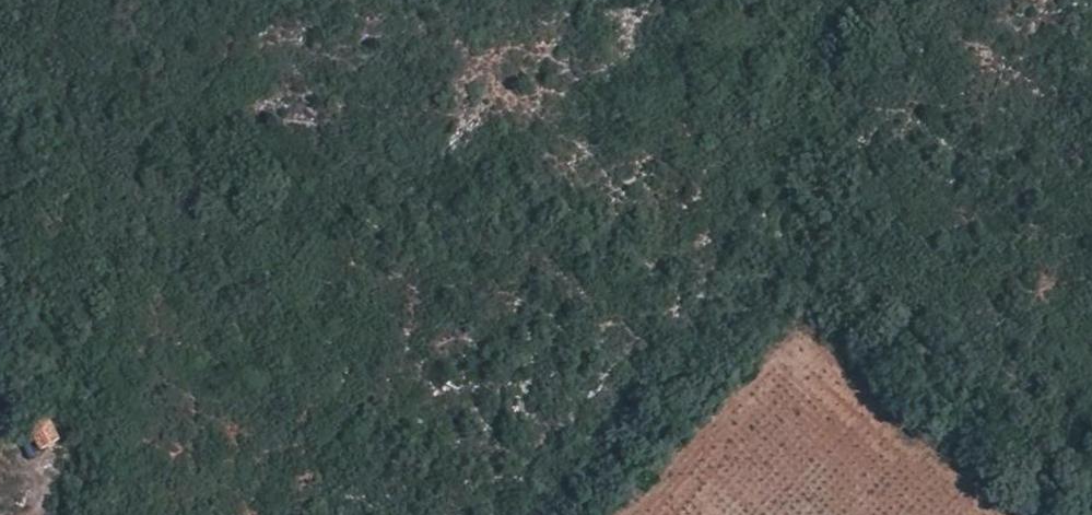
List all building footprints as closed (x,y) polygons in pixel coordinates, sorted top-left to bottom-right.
[(60,438),(49,416),(30,426),(42,447),(60,438)]
